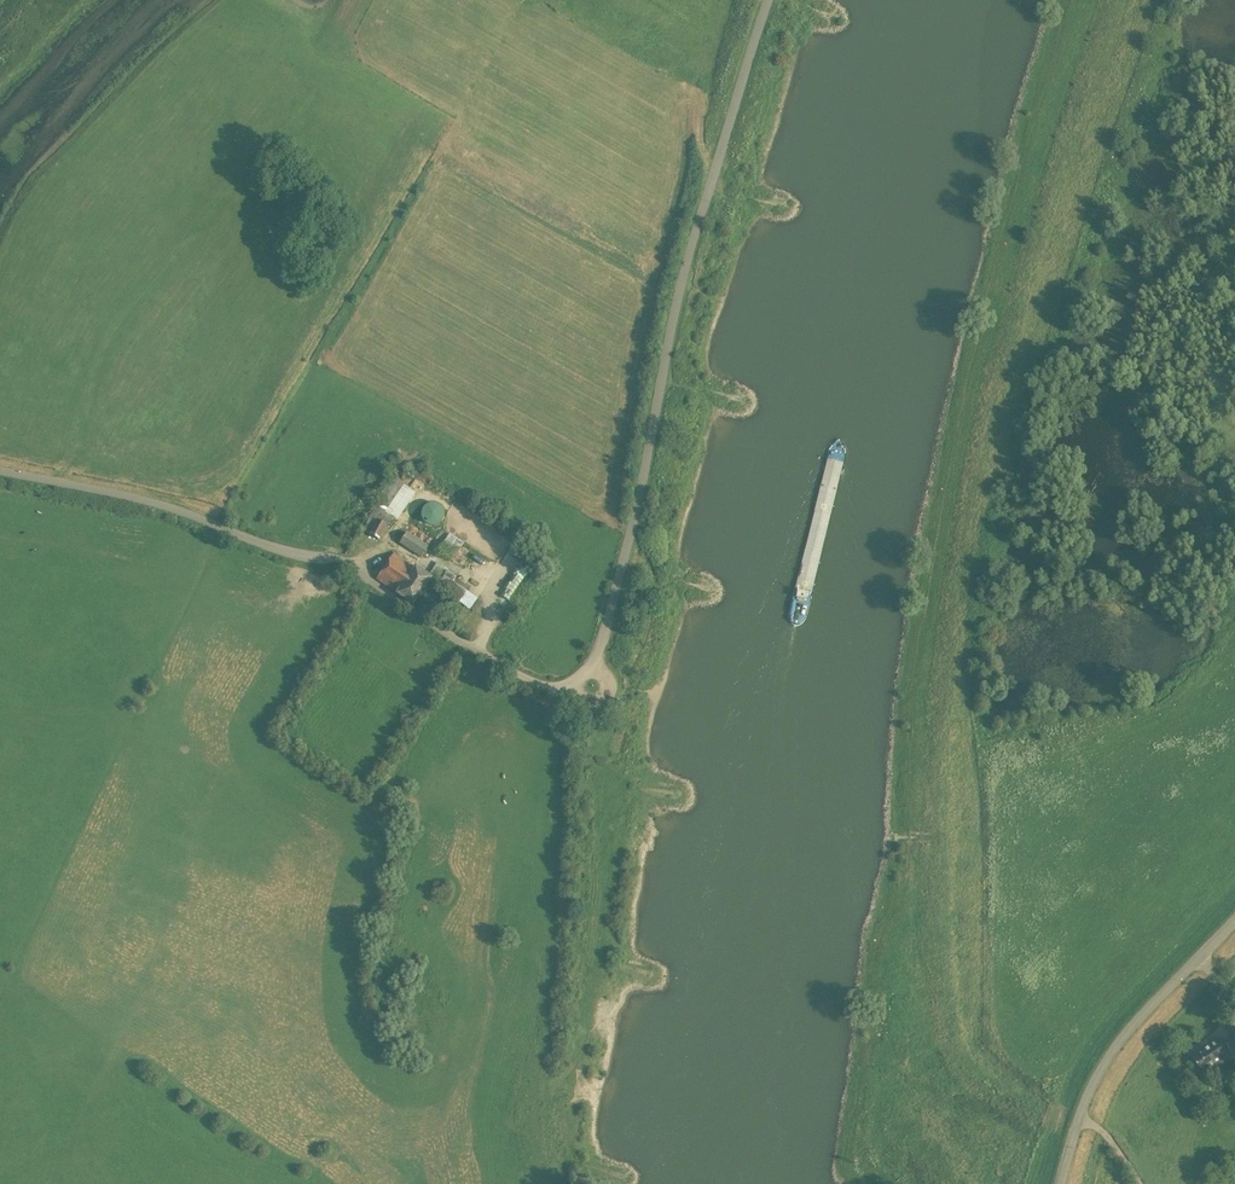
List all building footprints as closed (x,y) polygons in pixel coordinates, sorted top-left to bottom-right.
[(395,479),(376,507),(397,521),(415,493),(395,479)] [(439,525),(442,504),(425,501),(422,522),(439,525)] [(375,519),(367,532),(377,538),(385,525),(375,519)] [(399,543),(420,558),(428,546),(407,532),(399,543)] [(445,542),(439,551),(451,559),(456,550),(445,542)] [(395,553),(377,579),(413,604),(431,578),(395,553)] [(466,589),(458,600),(470,608),(477,597),(466,589)] [(1226,1025),(1234,1041),(1234,1020),(1226,1025)] [(1204,1074),(1230,1056),(1219,1039),(1192,1056),(1204,1074)] [(1201,1100),(1205,1108),(1212,1104),(1208,1096),(1201,1100)]
